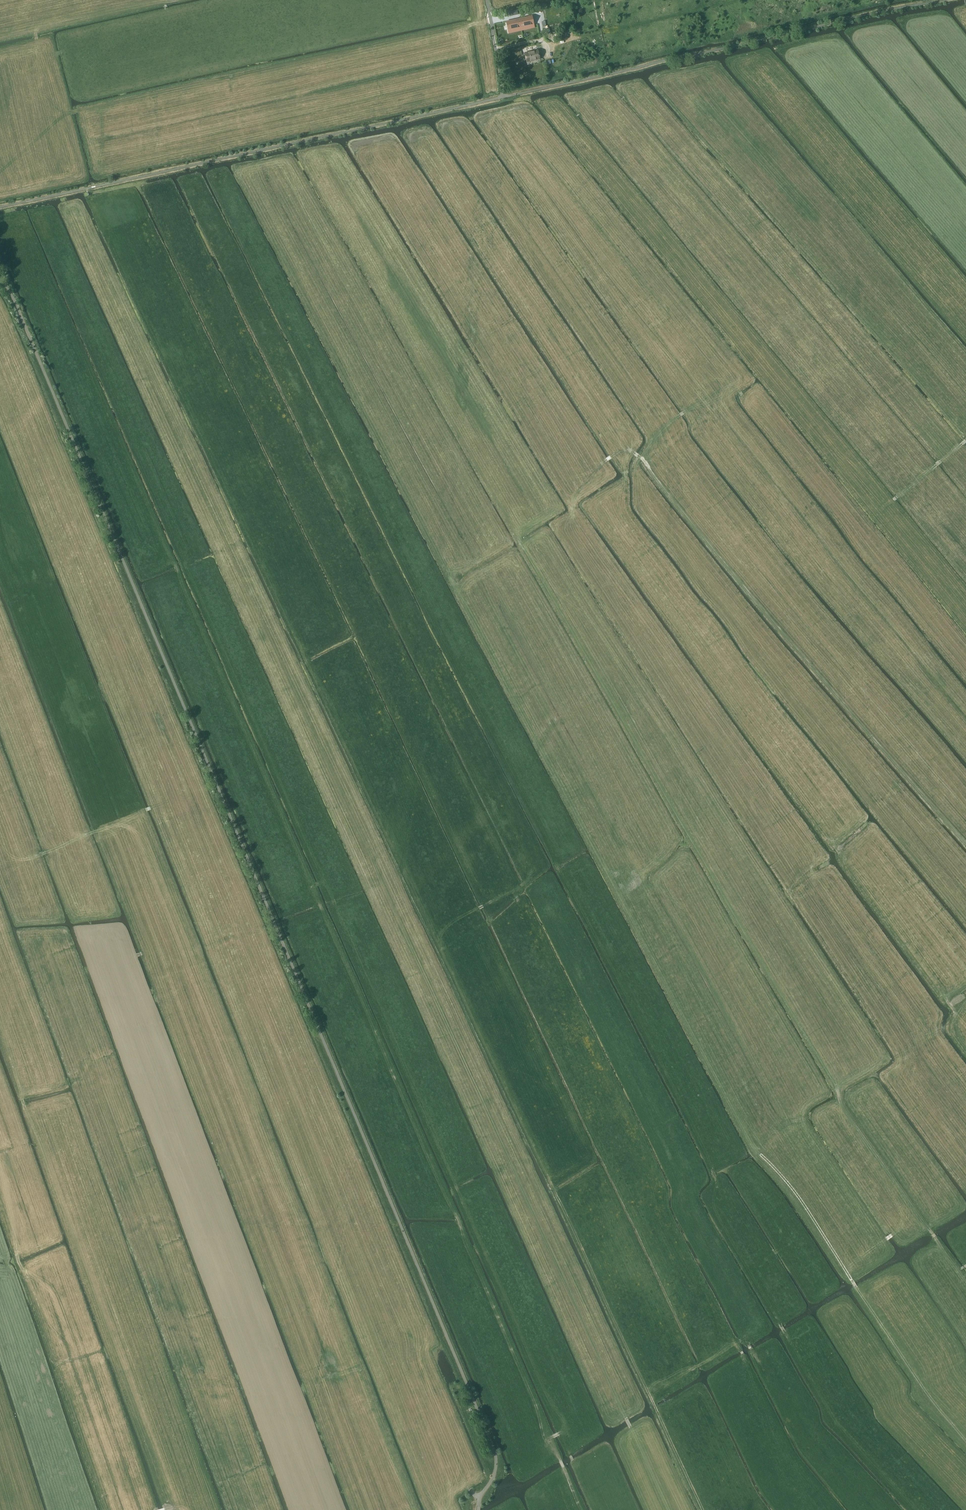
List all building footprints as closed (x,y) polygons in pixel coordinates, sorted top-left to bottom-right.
[(519,18),(521,26),(534,24),(532,16),(519,18)] [(521,26),(519,18),(507,21),(508,29),(521,26)] [(540,59),(538,50),(525,53),(527,62),(540,59)]
